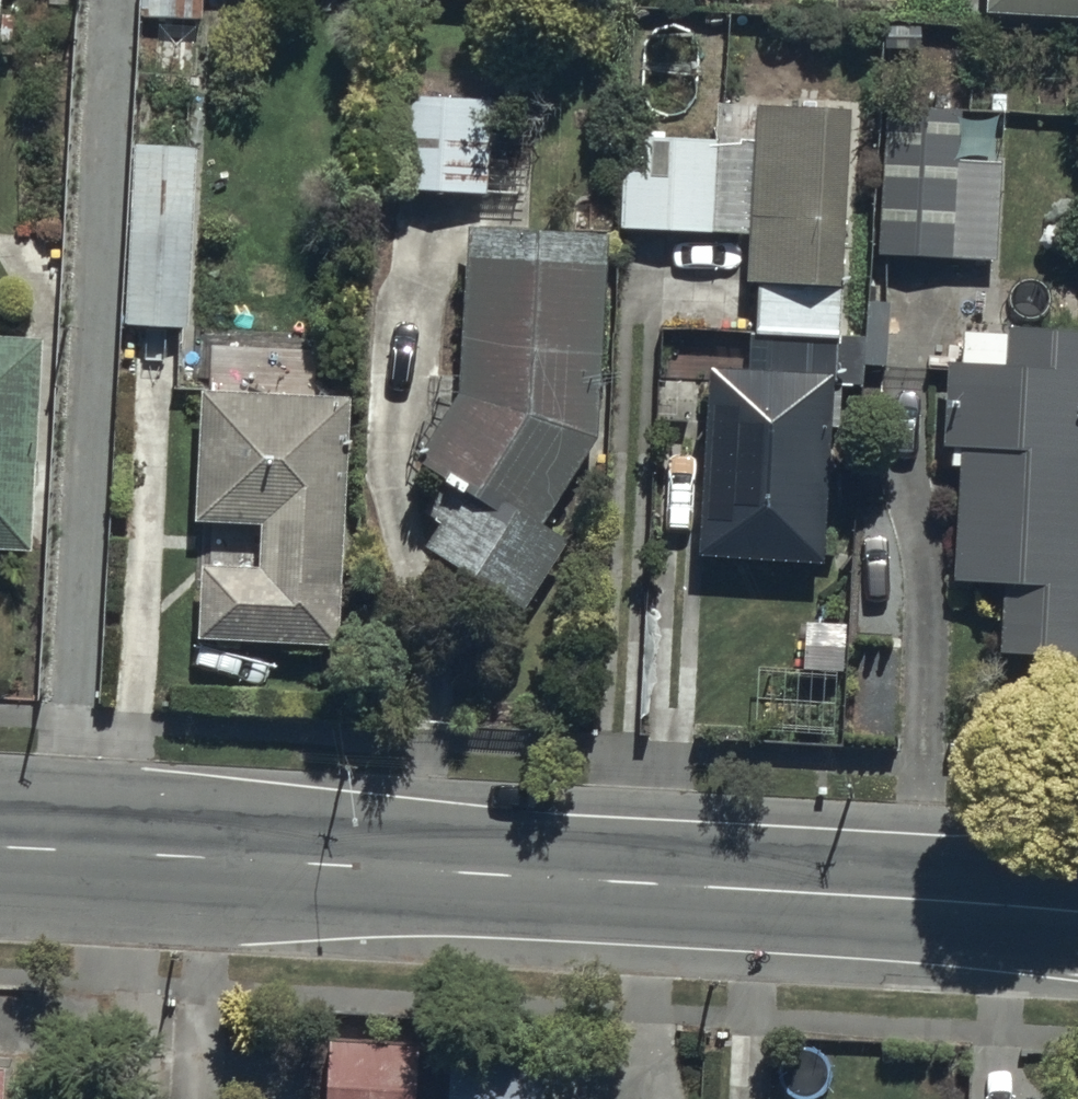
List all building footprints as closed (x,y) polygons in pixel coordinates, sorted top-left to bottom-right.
[(989,33),(1077,37),(1077,0),(990,0),(989,33)] [(492,110),(401,107),(399,205),(490,207),(492,110)] [(839,384),(850,129),(758,122),(750,298),(760,299),(758,352),(769,353),(767,390),(706,387),(698,578),(829,583),(837,394),(847,394),(847,385),(839,384)] [(962,124),(885,122),(882,268),(997,270),(999,179),(960,179),(962,124)] [(716,249),(718,155),(666,155),(667,144),(637,143),(637,153),(624,152),(621,247),(716,249)] [(196,160),(134,158),(126,341),(188,343),(196,160)] [(601,456),(611,251),(468,244),(460,412),(415,479),(463,511),(427,564),(521,627),(566,559),(542,543),(601,456)] [(1011,348),(1011,351),(963,349),(962,385),(949,384),(945,465),(966,466),(959,604),(1005,606),(1002,673),(1077,677),(1077,350),(1011,348)] [(44,356),(0,354),(0,567),(36,568),(44,356)] [(341,666),(352,416),(202,413),(197,539),(266,542),(264,585),(202,583),(198,660),(341,666)] [(325,1029),(323,1098),(424,1098),(427,1031),(325,1029)] [(444,1032),(442,1098),(536,1098),(538,1036),(444,1032)]
